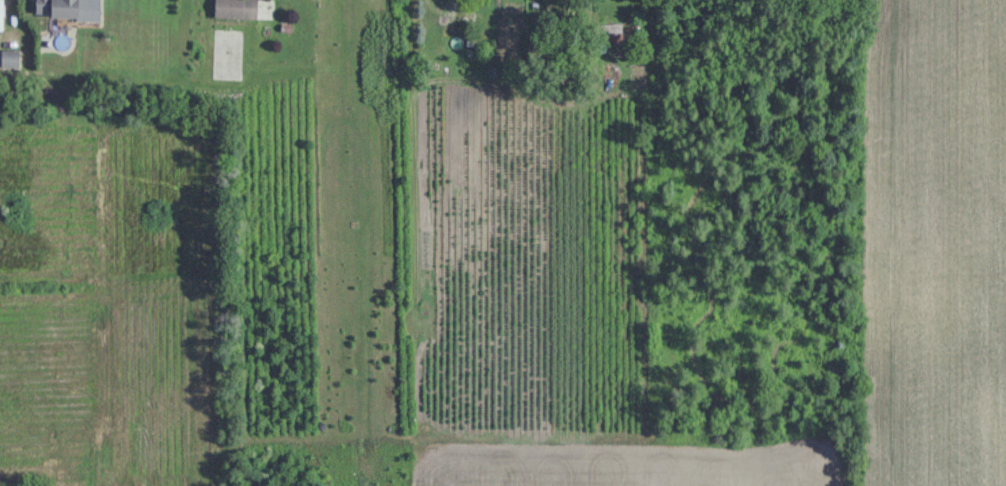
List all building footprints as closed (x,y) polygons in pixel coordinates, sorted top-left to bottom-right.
[(35,16),(78,16),(78,0),(35,0),(35,16)] [(257,18),(257,0),(214,0),(214,18),(257,18)] [(510,66),(520,66),(520,21),(510,21),(510,66)] [(622,41),(622,23),(596,23),(596,41),(622,41)]
